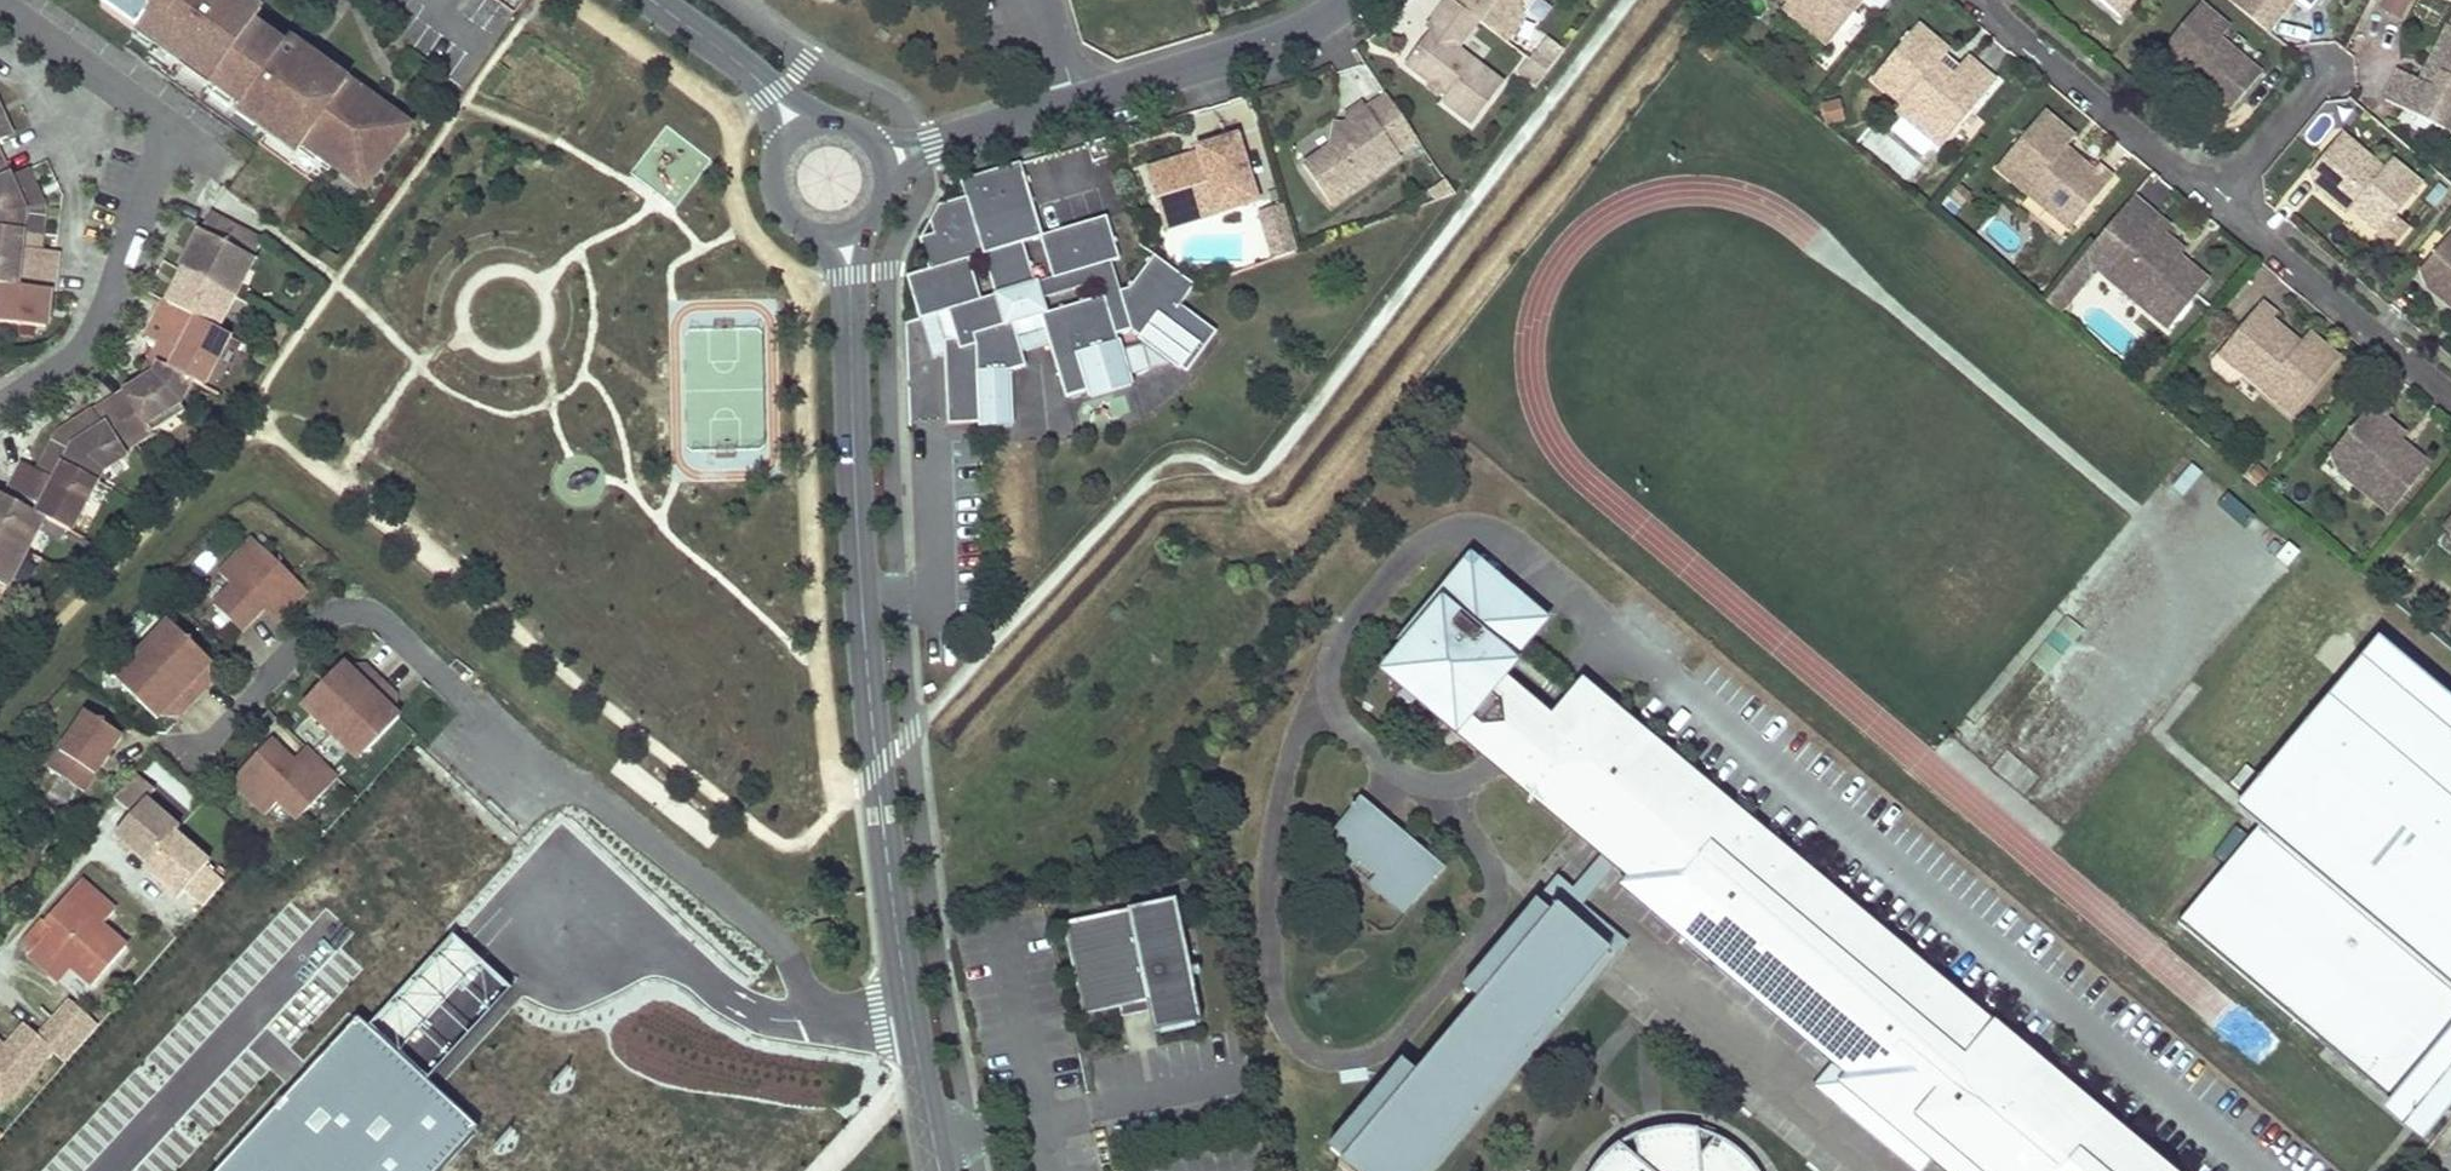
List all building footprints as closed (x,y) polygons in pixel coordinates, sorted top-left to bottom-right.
[(368,177),(411,117),(318,51),(315,56),(299,45),(302,40),(292,33),(281,35),(252,15),(257,8),(246,0),(99,0),(99,4),(138,32),(140,29),(185,61),(189,55),(219,76),(214,82),(245,104),(262,117),(259,122),(301,152),(308,143),(337,165),(342,158),(368,177)] [(1443,0),(1440,0),(1420,27),(1424,31),(1398,66),(1440,97),(1436,103),(1464,125),(1496,83),(1450,49),(1471,22),(1450,5),(1443,0)] [(1450,5),(1471,22),(1498,42),(1514,20),(1510,7),(1516,0),(1454,0),(1450,5)] [(1514,20),(1530,0),(1516,0),(1510,7),(1514,20)] [(1788,4),(1783,11),(1824,45),(1862,0),(1783,0),(1788,4)] [(2115,20),(2132,0),(2091,0),(2115,20)] [(2282,10),(2291,0),(2270,0),(2282,10)] [(2403,13),(2411,0),(2387,0),(2385,2),(2403,13)] [(2197,5),(2159,49),(2179,66),(2183,61),(2192,68),(2188,73),(2183,79),(2213,104),(2218,98),(2231,109),(2259,76),(2246,65),(2240,73),(2224,60),(2230,52),(2217,41),(2226,30),(2197,5)] [(2443,28),(2424,68),(2438,75),(2430,91),(2415,84),(2396,74),(2382,105),(2448,137),(2450,131),(2450,33),(2443,28)] [(1940,150),(1995,85),(1967,61),(1952,79),(1945,87),(1931,75),(1938,67),(1946,57),(1915,32),(1872,82),(1902,108),(1898,113),(1940,150)] [(318,51),(302,40),(299,45),(315,56),(318,51)] [(2240,73),(2246,65),(2230,52),(2224,60),(2240,73)] [(185,61),(182,64),(212,85),(214,82),(219,76),(189,55),(185,61)] [(2183,61),(2179,66),(2188,73),(2192,68),(2183,61)] [(1931,75),(1945,87),(1952,79),(1938,67),(1931,75)] [(2438,75),(2424,68),(2415,84),(2430,91),(2438,75)] [(1390,151),(1410,137),(1380,94),(1360,108),(1357,103),(1339,115),(1344,122),(1339,125),(1329,122),(1324,146),(1297,164),(1325,204),(1394,156),(1390,151)] [(2218,98),(2213,104),(2231,109),(2218,98)] [(1818,105),(1822,128),(1844,123),(1840,101),(1818,105)] [(262,117),(245,104),(238,114),(256,127),(259,122),(262,117)] [(2043,118),(1997,173),(2046,215),(2062,213),(2075,224),(2111,182),(2095,168),(2091,174),(2081,165),(2069,169),(2059,160),(2065,152),(2073,143),(2043,118)] [(1247,201),(1227,135),(1188,147),(1189,152),(1191,158),(1175,163),(1173,157),(1136,169),(1148,208),(1179,199),(1186,219),(1247,201)] [(2338,136),(2306,174),(2319,185),(2313,192),(2341,215),(2345,211),(2350,205),(2361,214),(2356,220),(2377,237),(2374,241),(2385,252),(2402,233),(2390,222),(2416,187),(2386,163),(2379,171),(2367,160),(2360,168),(2344,154),(2350,146),(2338,136)] [(1045,196),(1065,191),(1074,221),(1120,207),(1101,143),(1035,162),(1045,196)] [(2360,168),(2367,160),(2350,146),(2344,154),(2360,168)] [(1189,152),(1173,157),(1175,163),(1191,158),(1189,152)] [(2065,152),(2059,160),(2069,169),(2081,165),(2065,152)] [(368,177),(342,158),(337,165),(363,184),(368,177)] [(21,232),(20,237),(28,237),(39,239),(41,215),(21,172),(7,178),(0,162),(0,230),(21,232)] [(1020,163),(971,178),(973,188),(1023,173),(1020,163)] [(1013,406),(1009,367),(1026,361),(1021,347),(1012,317),(1040,308),(1050,338),(1066,392),(1087,386),(1132,372),(1120,335),(1118,336),(1116,330),(1130,326),(1138,332),(1136,334),(1178,365),(1180,363),(1210,323),(1180,302),(1194,282),(1152,253),(1134,278),(1121,282),(1114,259),(1118,257),(1106,214),(1040,233),(1034,213),(1023,217),(1020,206),(1031,203),(1023,173),(973,188),(974,192),(947,199),(938,215),(942,228),(927,232),(936,263),(913,269),(925,313),(932,311),(954,305),(962,333),(949,334),(950,348),(952,418),(985,417),(985,407),(1013,406)] [(2319,185),(2306,174),(2313,192),(2319,185)] [(1154,229),(1186,219),(1179,199),(1148,208),(1154,229)] [(2361,214),(2350,205),(2345,211),(2356,220),(2361,214)] [(259,237),(209,211),(188,250),(198,256),(194,263),(188,260),(183,269),(226,292),(244,258),(250,261),(262,239),(259,237)] [(1292,211),(1268,211),(1267,259),(1292,259),(1292,211)] [(2046,215),(2068,233),(2075,224),(2062,213),(2046,215)] [(2153,220),(2113,268),(2145,297),(2139,304),(2169,329),(2207,285),(2187,268),(2183,273),(2172,264),(2176,259),(2180,254),(2162,240),(2168,233),(2153,220)] [(0,230),(0,286),(15,287),(17,269),(54,273),(56,252),(38,251),(27,250),(28,237),(20,237),(21,232),(0,230)] [(2421,270),(2433,281),(2427,288),(2450,308),(2450,234),(2421,270)] [(38,251),(39,239),(28,237),(27,250),(38,251)] [(198,256),(188,250),(179,267),(183,269),(188,260),(194,263),(198,256)] [(232,295),(250,261),(244,258),(226,292),(232,295)] [(2176,259),(2172,264),(2183,273),(2187,268),(2176,259)] [(2120,288),(2139,304),(2145,297),(2113,268),(2120,288)] [(0,286),(0,323),(45,327),(49,292),(52,292),(54,273),(17,269),(15,287),(0,286)] [(226,292),(183,269),(166,302),(162,300),(154,317),(188,335),(196,319),(214,328),(220,316),(232,295),(226,292)] [(2421,270),(2427,288),(2433,281),(2421,270)] [(245,302),(232,295),(220,316),(234,323),(245,302)] [(954,305),(932,311),(942,350),(950,348),(949,334),(962,333),(954,305)] [(2289,418),(2335,363),(2305,338),(2296,349),(2290,356),(2280,347),(2281,337),(2269,327),(2275,320),(2259,307),(2225,348),(2239,360),(2239,376),(2289,418)] [(1050,338),(1040,308),(1012,317),(1021,347),(1050,338)] [(188,335),(154,317),(144,336),(158,343),(171,350),(162,366),(188,379),(200,385),(227,335),(214,328),(196,319),(188,335)] [(1210,323),(1180,363),(1185,367),(1215,327),(1210,323)] [(242,343),(227,335),(200,385),(216,394),(242,343)] [(2290,356),(2296,349),(2281,337),(2280,347),(2290,356)] [(162,366),(171,350),(158,343),(139,382),(145,378),(149,380),(158,363),(162,366)] [(2225,348),(2217,357),(2239,376),(2239,360),(2225,348)] [(188,379),(162,366),(158,363),(149,380),(145,378),(139,382),(108,402),(132,441),(159,425),(174,415),(182,410),(176,401),(188,379)] [(1132,372),(1087,386),(1089,393),(1134,379),(1132,372)] [(132,441),(108,402),(91,413),(92,415),(52,441),(42,459),(52,464),(59,467),(61,464),(94,481),(99,471),(120,457),(116,452),(132,441)] [(1013,406),(985,407),(985,417),(985,421),(1014,420),(1013,406)] [(2359,489),(2389,514),(2426,470),(2407,453),(2402,459),(2391,449),(2396,444),(2399,440),(2382,425),(2387,418),(2373,406),(2332,454),(2365,482),(2359,489)] [(179,423),(174,415),(159,425),(164,432),(179,423)] [(2402,459),(2407,453),(2396,444),(2391,449),(2402,459)] [(2340,473),(2359,489),(2365,482),(2332,454),(2340,473)] [(126,467),(120,457),(99,471),(106,481),(126,467)] [(59,467),(52,464),(46,475),(21,462),(12,480),(44,497),(35,514),(56,525),(67,531),(94,481),(61,464),(59,467)] [(12,480),(3,496),(7,499),(0,512),(0,538),(32,555),(38,558),(49,537),(56,525),(35,514),(44,497),(12,480)] [(108,488),(94,481),(67,531),(80,538),(108,488)] [(2442,529),(2450,537),(2450,523),(2449,521),(2442,529)] [(49,537),(38,558),(52,565),(63,544),(49,537)] [(32,555),(0,538),(0,611),(8,615),(19,594),(13,591),(32,555)] [(305,590),(252,538),(218,573),(231,585),(212,604),(240,631),(262,609),(269,601),(282,614),(305,590)] [(13,591),(19,594),(38,558),(32,555),(13,591)] [(1397,683),(1480,754),(1524,703),(1498,683),(1511,669),(1502,662),(1536,623),(1459,558),(1436,584),(1445,592),(1401,642),(1406,647),(1391,663),(1405,673),(1397,683)] [(269,601),(262,609),(275,622),(282,614),(269,601)] [(2069,611),(2032,658),(2049,671),(2086,625),(2069,611)] [(176,629),(160,629),(120,669),(121,686),(155,719),(168,705),(178,715),(208,685),(198,676),(210,662),(176,629)] [(2354,676),(2450,763),(2450,724),(2373,654),(2354,676)] [(355,675),(341,663),(308,696),(308,711),(348,751),(365,751),(398,717),(384,704),(394,695),(363,666),(355,675)] [(1405,673),(1391,663),(1384,673),(1397,683),(1405,673)] [(2183,917),(2365,1076),(2411,1025),(2434,1046),(2450,1060),(2450,763),(2354,676),(2242,801),(2266,824),(2183,917)] [(1578,688),(1547,723),(1505,774),(1584,842),(1600,822),(1646,860),(1629,878),(1623,884),(1848,1075),(1865,1087),(1858,1096),(1946,1170),(1948,1170),(2157,1170),(1578,688)] [(1505,774),(1547,723),(1524,703),(1480,754),(1494,765),(1505,774)] [(120,735),(84,711),(46,767),(82,792),(120,735)] [(291,761),(269,740),(231,780),(265,813),(277,800),(296,819),(336,778),(312,754),(299,769),(291,761)] [(304,747),(291,761),(299,769),(312,754),(304,747)] [(1358,802),(1326,839),(1408,909),(1440,872),(1358,802)] [(214,867),(143,804),(112,838),(179,898),(186,890),(204,907),(224,885),(209,872),(214,867)] [(1646,860),(1600,822),(1584,842),(1629,878),(1646,860)] [(1326,839),(1318,848),(1400,919),(1408,909),(1326,839)] [(1553,879),(1537,898),(1552,911),(1568,892),(1553,879)] [(52,929),(28,955),(50,974),(62,959),(72,969),(91,987),(127,947),(103,924),(116,911),(81,880),(44,922),(52,929)] [(1171,894),(1059,919),(1079,1011),(1117,1003),(1144,997),(1146,1006),(1151,1027),(1198,1017),(1171,894)] [(1552,911),(1546,919),(1333,1169),(1335,1170),(1422,1170),(1471,1113),(1430,1078),(1457,1046),(1491,1075),(1545,1011),(1552,1018),(1605,956),(1552,911)] [(60,983),(72,969),(62,959),(50,974),(60,983)] [(1144,997),(1117,1003),(1119,1012),(1146,1006),(1144,997)] [(3,1113),(54,1054),(63,1061),(96,1023),(68,998),(38,1033),(25,1022),(4,1046),(0,1043),(0,1111),(3,1113)] [(221,1170),(444,1170),(480,1131),(360,1020),(221,1170)] [(2365,1076),(2388,1097),(2434,1046),(2411,1025),(2365,1076)] [(1848,1075),(1826,1103),(1909,1170),(1945,1170),(1946,1170),(1858,1096),(1865,1087),(1848,1075)] [(1714,1137),(1700,1153),(1698,1132),(1682,1128),(1672,1127),(1647,1130),(1634,1135),(1636,1160),(1617,1144),(1606,1152),(1589,1169),(1588,1170),(1754,1170),(1751,1166),(1739,1153),(1725,1143),(1714,1137)]
